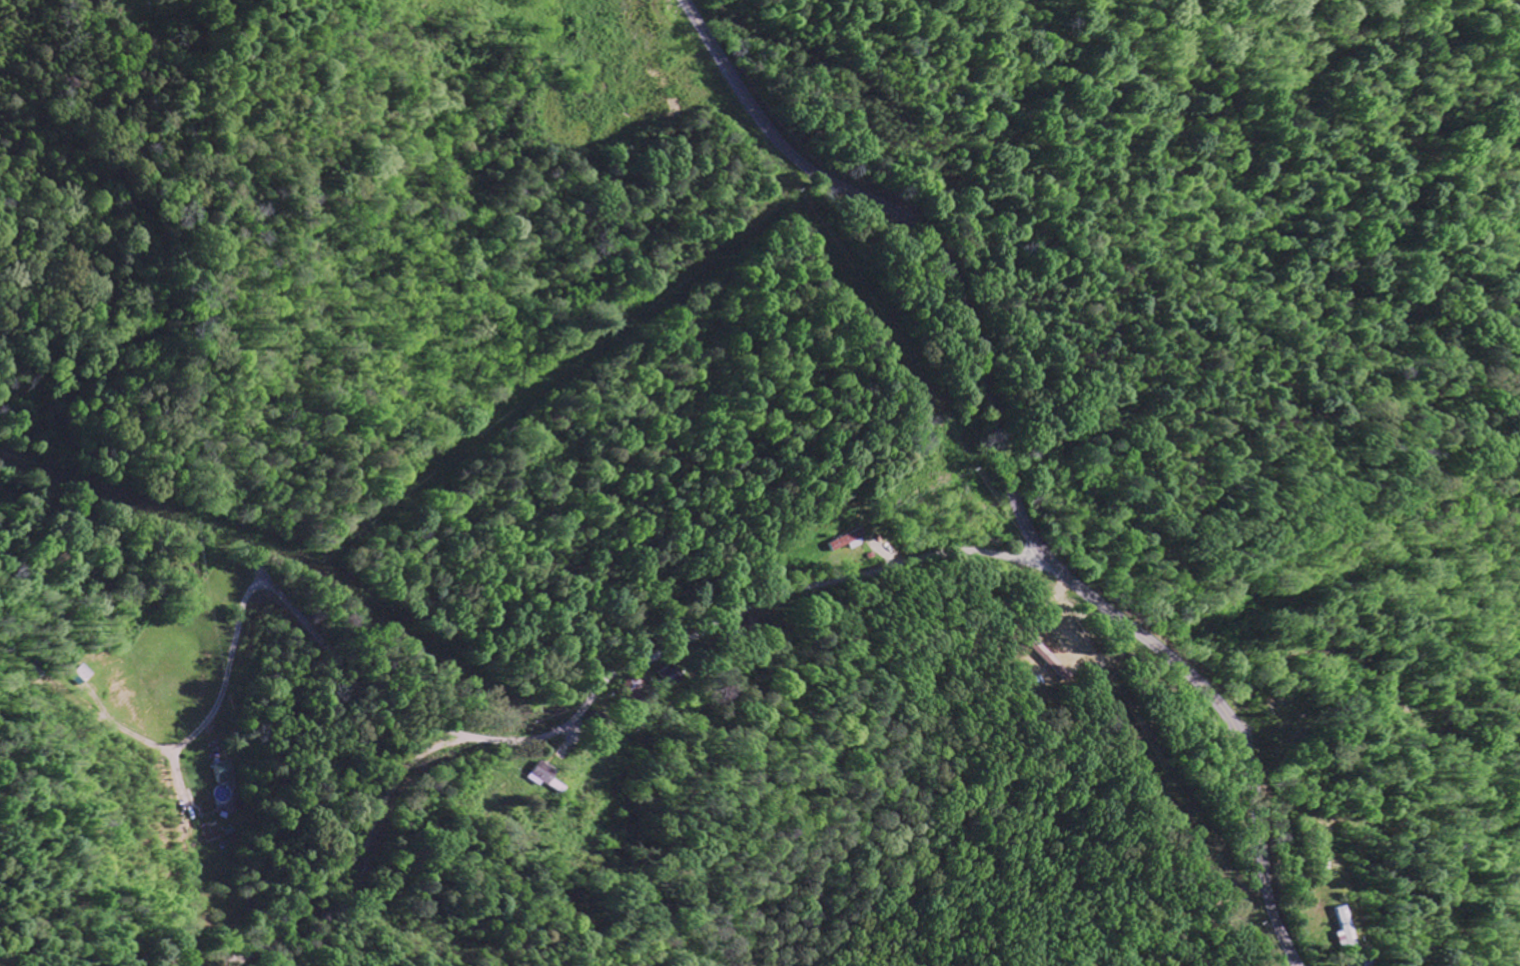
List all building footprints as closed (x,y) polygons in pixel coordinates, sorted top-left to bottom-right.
[(846,551),(862,544),(856,530),(824,544),(828,554),(845,547),(846,551)] [(551,773),(533,762),(522,780),(534,787),(536,783),(544,789),(548,783),(546,781),(551,773)] [(229,778),(228,764),(210,765),(210,783),(221,782),(221,778),(229,778)] [(1328,931),(1328,947),(1342,946),(1341,931),(1328,931)]
